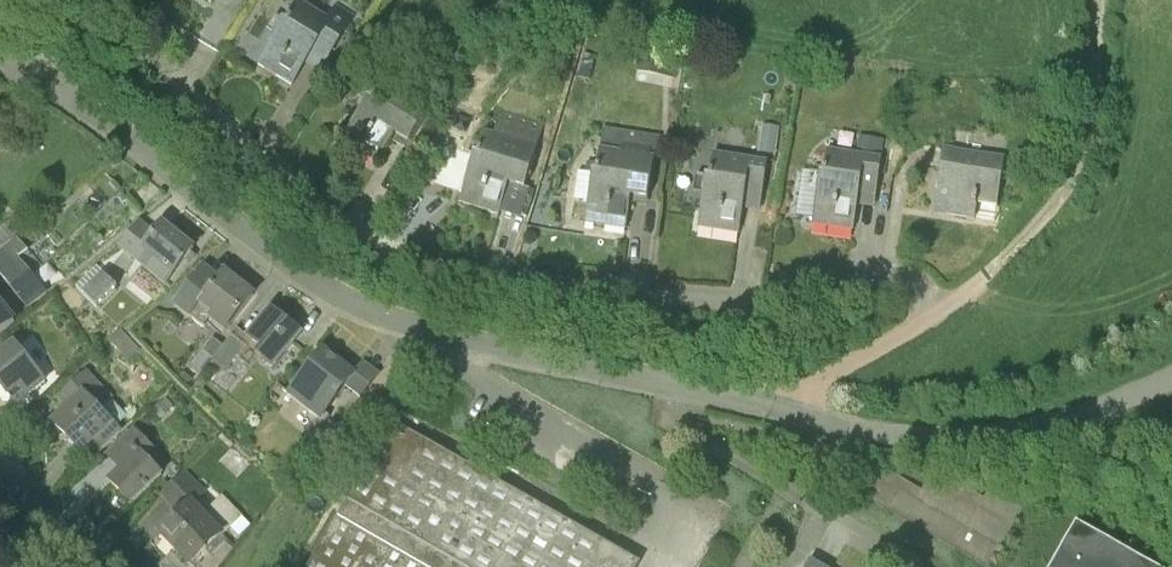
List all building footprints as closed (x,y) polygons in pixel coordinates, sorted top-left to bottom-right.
[(257,64),(293,86),(305,65),(308,61),(323,71),(341,40),(348,29),(355,16),(335,4),(327,16),(300,0),(297,0),(284,22),(275,35),(270,43),(257,64)] [(557,38),(553,61),(570,64),(574,42),(557,38)] [(640,49),(636,71),(663,76),(668,77),(675,78),(679,55),(671,54),(640,49)] [(584,54),(578,78),(590,81),(596,57),(584,54)] [(378,163),(395,135),(409,144),(432,106),(382,76),(342,141),(378,163)] [(467,180),(459,203),(499,215),(500,213),(509,183),(524,188),(525,188),(538,148),(545,125),(501,112),(494,134),(486,132),(479,155),(474,153),(467,180)] [(762,125),(758,155),(775,158),(780,128),(762,125)] [(588,203),(585,223),(626,230),(630,204),(631,196),(647,199),(648,199),(654,160),(657,160),(661,138),(603,128),(602,136),(601,141),(597,140),(596,152),(600,152),(598,165),(588,163),(588,165),(586,173),(593,174),(593,175),(589,199),(588,203)] [(859,136),(856,153),(877,156),(880,139),(859,136)] [(1033,163),(1045,166),(1050,145),(1038,142),(1033,163)] [(944,148),(936,203),(951,206),(950,215),(975,219),(975,214),(976,215),(996,218),(998,206),(1005,157),(944,148)] [(813,220),(812,224),(854,230),(857,207),(857,206),(858,205),(859,195),(875,198),(882,159),(865,156),(827,150),(824,167),(823,174),(820,173),(820,175),(816,200),(813,220)] [(702,204),(698,228),(739,234),(743,210),(743,209),(745,199),(762,202),(768,164),(764,164),(752,161),(713,155),(709,178),(706,177),(704,193),(702,204)] [(129,201),(121,193),(116,198),(124,206),(129,201)] [(33,207),(25,213),(30,219),(37,213),(33,207)] [(32,222),(22,209),(0,227),(0,248),(32,222)] [(169,279),(172,276),(194,248),(163,224),(155,235),(141,224),(122,249),(135,260),(140,253),(169,279)] [(13,292),(32,276),(42,267),(28,251),(24,246),(17,238),(0,252),(0,275),(6,283),(0,289),(0,302),(13,292)] [(223,271),(217,279),(201,267),(172,304),(187,315),(196,304),(214,318),(212,321),(225,332),(254,296),(223,271)] [(118,286),(104,273),(83,293),(84,294),(97,307),(118,286)] [(15,325),(12,321),(5,313),(20,301),(28,310),(47,294),(32,276),(13,292),(0,302),(0,337),(15,325)] [(271,310),(249,338),(250,339),(264,350),(259,357),(275,369),(298,339),(302,334),(301,333),(295,328),(294,328),(293,326),(279,316),(271,310)] [(213,360),(212,362),(225,372),(226,371),(236,358),(245,346),(232,337),(231,337),(224,346),(213,360)] [(210,358),(213,360),(224,346),(213,338),(192,365),(200,371),(210,358)] [(45,382),(14,344),(0,356),(0,386),(8,396),(20,387),(27,396),(45,382)] [(321,419),(355,375),(324,351),(290,395),(321,419)] [(68,405),(51,421),(54,424),(81,452),(93,440),(102,450),(122,431),(118,427),(112,422),(103,413),(101,410),(111,400),(113,398),(87,372),(62,398),(68,405)] [(193,379),(184,372),(180,377),(189,384),(193,379)] [(162,402),(152,411),(159,419),(170,409),(162,402)] [(640,559),(638,558),(635,562),(603,543),(605,539),(603,538),(601,542),(568,523),(571,519),(569,518),(567,522),(534,503),(536,499),(534,498),(532,502),(499,483),(502,479),(500,478),(498,482),(465,463),(467,459),(465,458),(463,462),(430,443),(433,439),(431,438),(429,442),(396,423),(398,419),(396,418),(350,500),(343,496),(341,500),(348,504),(312,566),(635,566),(640,559)] [(124,440),(109,455),(123,469),(110,482),(134,506),(150,490),(164,477),(155,467),(152,464),(161,455),(160,454),(135,429),(124,440)] [(963,553),(1002,493),(992,487),(985,498),(951,479),(945,489),(930,479),(923,491),(871,461),(866,470),(849,460),(841,473),(826,463),(821,472),(963,553)] [(186,472),(160,496),(179,516),(163,532),(176,546),(174,548),(174,549),(191,565),(206,550),(211,556),(227,540),(222,534),(223,533),(229,527),(241,515),(222,496),(204,513),(196,504),(207,493),(186,472)] [(1025,507),(1002,493),(963,553),(986,566),(990,566),(1004,542),(1025,507)] [(613,518),(620,505),(601,494),(594,507),(595,508),(596,507),(611,516),(611,517),(613,518)] [(1077,523),(1052,566),(1154,566),(1077,523)]
